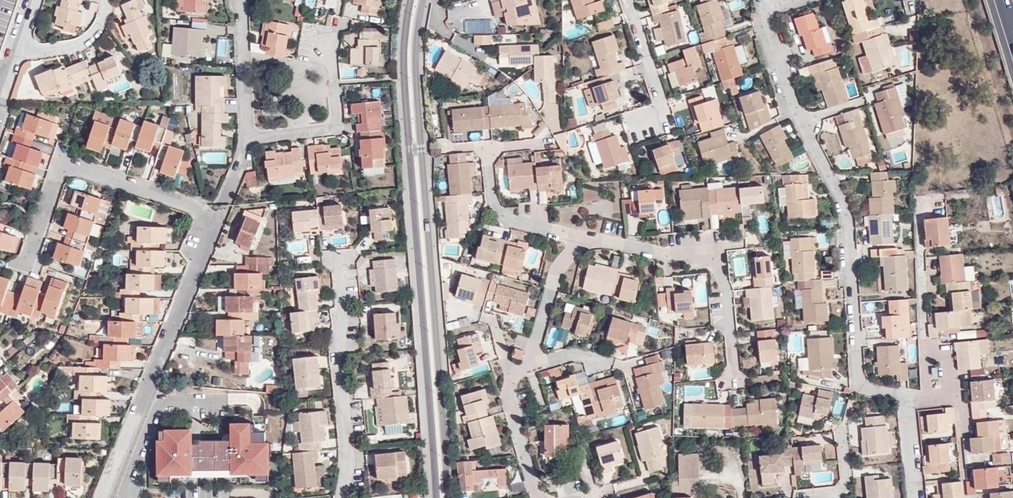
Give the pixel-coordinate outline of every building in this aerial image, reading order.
[(76,5),(77,0),(62,0),(61,6),(58,5),(55,15),(58,16),(56,23),(65,26),(66,22),(77,25),(80,11),(79,11),(74,10),(76,5)] [(140,9),(136,0),(132,0),(122,5),(128,18),(129,22),(126,24),(122,26),(127,38),(131,37),(135,44),(136,43),(139,51),(151,46),(146,35),(151,33),(148,26),(150,24),(146,15),(143,16),(141,12),(140,9)] [(143,0),(136,0),(140,9),(146,6),(143,0)] [(177,10),(185,11),(186,0),(177,0),(177,10)] [(185,11),(202,12),(203,3),(203,0),(186,0),(185,11)] [(354,3),(362,4),(361,12),(377,15),(380,0),(354,0),(354,3)] [(496,18),(505,15),(504,12),(508,12),(507,8),(503,9),(501,0),(499,0),(492,2),(496,18)] [(503,9),(507,8),(508,12),(504,12),(505,15),(507,23),(531,23),(529,17),(534,15),(530,2),(535,1),(534,0),(501,0),(503,9)] [(592,0),(571,0),(577,18),(605,9),(602,0),(593,3),(592,0)] [(669,10),(668,7),(666,2),(673,0),(653,0),(654,6),(650,7),(652,15),(662,12),(669,10)] [(724,19),(718,0),(713,0),(706,2),(697,5),(708,38),(709,42),(712,41),(723,37),(720,28),(724,27),(721,20),(724,19)] [(531,23),(540,23),(535,1),(530,2),(534,15),(529,17),(531,23)] [(662,29),(665,40),(666,46),(686,41),(679,10),(662,14),(662,12),(652,15),(654,23),(660,22),(662,29)] [(815,56),(833,50),(830,42),(827,43),(822,28),(819,29),(814,13),(794,19),(800,36),(803,35),(807,50),(812,49),(815,56)] [(611,18),(596,23),(599,31),(614,26),(611,18)] [(267,46),(266,54),(285,58),(291,25),(271,21),(269,36),(264,35),(262,45),(267,46)] [(64,30),(75,33),(77,25),(66,22),(65,26),(64,30)] [(830,42),(825,26),(822,28),(827,43),(830,42)] [(887,33),(882,34),(880,26),(853,35),(855,43),(862,41),(867,56),(872,71),(897,64),(894,56),(891,57),(888,47),(891,45),(887,33)] [(174,27),(172,54),(202,56),(203,43),(204,36),(206,37),(207,29),(174,27)] [(440,36),(439,35),(427,29),(426,42),(432,42),(433,40),(437,42),(440,36)] [(655,31),(658,42),(665,40),(662,29),(655,31)] [(364,39),(359,39),(359,48),(359,64),(378,64),(379,31),(364,31),(364,39)] [(748,33),(738,37),(741,43),(751,39),(748,33)] [(491,44),(491,34),(475,35),(475,44),(491,44)] [(592,41),(601,69),(603,76),(615,72),(626,69),(623,61),(617,63),(613,51),(619,49),(614,35),(592,41)] [(733,44),(731,45),(728,36),(726,36),(723,37),(712,41),(709,42),(701,44),(704,53),(712,50),(722,81),(727,79),(742,75),(739,64),(734,49),(733,44)] [(532,52),(539,52),(539,50),(539,44),(500,46),(500,57),(510,57),(510,64),(532,64),(532,52)] [(694,69),(701,66),(695,46),(684,50),(689,66),(685,67),(682,59),(667,63),(670,73),(676,71),(681,85),(697,80),(694,69)] [(746,62),(741,47),(734,49),(739,64),(746,62)] [(658,57),(664,55),(662,48),(656,50),(658,57)] [(435,69),(452,78),(465,85),(467,86),(470,81),(478,85),(485,73),(446,50),(435,69)] [(545,56),(545,50),(539,50),(539,52),(532,52),(532,64),(535,63),(535,56),(545,56)] [(89,67),(86,59),(78,63),(84,77),(85,81),(92,78),(98,92),(110,87),(107,80),(122,74),(114,55),(105,58),(106,60),(89,67)] [(556,102),(554,56),(545,56),(535,56),(535,63),(535,82),(544,82),(548,82),(549,88),(544,88),(545,102),(556,102)] [(864,74),(872,71),(867,56),(859,58),(864,74)] [(842,83),(837,67),(835,58),(809,66),(812,73),(818,71),(823,88),(829,107),(848,101),(842,83)] [(23,65),(9,100),(16,100),(22,80),(24,74),(30,66),(29,63),(27,63),(23,65)] [(72,81),(84,77),(78,63),(66,67),(67,68),(63,70),(62,67),(53,70),(53,68),(35,76),(43,93),(58,87),(59,90),(73,84),(72,81)] [(849,80),(844,64),(837,67),(842,83),(849,80)] [(595,71),(597,78),(603,76),(601,69),(595,71)] [(681,85),(676,71),(670,73),(667,74),(671,88),(681,85)] [(812,73),(817,90),(823,88),(818,71),(812,73)] [(615,80),(617,79),(615,72),(603,76),(597,78),(591,80),(593,87),(598,103),(599,104),(620,97),(617,88),(615,80)] [(227,76),(196,76),(196,105),(202,105),(225,106),(225,97),(221,97),(217,97),(217,86),(221,86),(227,86),(227,76)] [(460,90),(463,89),(465,85),(452,78),(450,82),(450,84),(460,90)] [(591,80),(585,82),(584,83),(586,89),(593,87),(591,80)] [(61,93),(74,88),(73,84),(59,90),(60,90),(61,93)] [(903,128),(905,127),(901,115),(906,113),(904,104),(901,95),(898,86),(894,87),(885,90),(888,99),(878,102),(875,103),(884,134),(886,133),(887,137),(904,132),(903,128)] [(45,97),(60,90),(59,90),(58,87),(43,93),(45,97)] [(589,106),(598,103),(593,87),(586,89),(584,90),(589,106)] [(888,99),(885,90),(883,90),(875,93),(878,102),(888,99)] [(740,97),(750,130),(772,119),(768,106),(764,107),(762,100),(759,91),(740,97)] [(496,92),(489,97),(489,106),(513,104),(513,100),(497,101),(496,92)] [(904,104),(910,102),(907,93),(901,95),(904,104)] [(688,100),(695,123),(700,122),(694,106),(704,103),(702,96),(688,100)] [(700,122),(703,132),(724,125),(716,99),(704,103),(694,106),(700,122)] [(357,132),(361,132),(383,130),(380,101),(351,104),(352,114),(358,113),(361,113),(362,123),(359,123),(356,123),(357,132)] [(521,103),(513,104),(489,106),(452,109),(454,131),(491,127),(522,124),(522,128),(533,128),(532,118),(526,107),(521,107),(521,103)] [(225,106),(202,105),(202,111),(202,146),(222,146),(222,136),(222,122),(228,122),(229,113),(225,113),(225,106)] [(835,116),(846,147),(849,146),(852,145),(856,158),(870,153),(862,125),(857,109),(835,116)] [(50,114),(38,110),(37,117),(48,121),(50,114)] [(95,110),(93,119),(96,120),(111,125),(114,116),(95,110)] [(27,114),(22,112),(17,127),(22,129),(27,114)] [(22,129),(17,127),(15,134),(29,138),(31,131),(35,133),(49,137),(53,122),(48,121),(37,117),(27,114),(22,129)] [(106,140),(113,143),(121,119),(114,116),(111,125),(96,120),(87,146),(95,149),(102,151),(103,147),(106,140)] [(170,120),(162,118),(160,125),(167,128),(170,120)] [(130,143),(131,139),(138,141),(143,126),(121,119),(113,143),(112,145),(120,147),(127,150),(130,143)] [(152,147),(155,140),(162,143),(167,128),(160,125),(145,120),(143,126),(138,141),(137,145),(136,147),(144,149),(151,152),(152,147)] [(54,139),(59,124),(53,122),(49,137),(54,139)] [(689,128),(691,133),(700,130),(698,125),(689,128)] [(787,138),(780,125),(760,135),(774,161),(776,159),(780,165),(794,158),(791,151),(788,153),(781,141),(784,139),(787,138)] [(162,168),(161,172),(167,174),(175,176),(176,174),(181,158),(184,150),(170,146),(175,131),(167,128),(162,143),(160,150),(154,165),(162,168)] [(723,128),(710,132),(712,138),(725,134),(723,128)] [(384,147),(386,147),(385,129),(383,130),(361,132),(361,139),(366,139),(366,148),(362,148),(359,148),(360,155),(363,155),(364,168),(384,166),(385,166),(384,147)] [(593,134),(605,168),(625,162),(620,148),(616,135),(612,136),(609,129),(593,134)] [(188,143),(194,141),(192,132),(186,134),(188,143)] [(26,147),(29,138),(15,134),(13,142),(17,143),(13,158),(22,161),(26,162),(39,166),(44,152),(31,148),(26,147)] [(735,141),(728,143),(725,134),(712,138),(698,142),(704,163),(713,160),(714,163),(731,158),(733,160),(740,157),(735,141)] [(669,142),(670,145),(661,148),(653,150),(659,168),(676,162),(673,156),(682,154),(677,139),(669,142)] [(791,151),(784,139),(781,141),(788,153),(791,151)] [(103,147),(110,150),(111,147),(112,145),(113,143),(106,140),(103,147)] [(162,143),(155,140),(152,147),(160,150),(162,143)] [(17,143),(13,142),(8,156),(13,158),(17,143)] [(325,149),(325,145),(308,146),(311,173),(329,171),(329,169),(343,167),(342,165),(341,156),(340,148),(331,149),(325,149)] [(629,160),(625,146),(620,148),(625,162),(629,160)] [(266,168),(268,167),(269,178),(279,176),(279,179),(296,178),(296,174),(303,173),(300,147),(292,148),(292,151),(283,152),(284,156),(277,157),(276,153),(276,150),(266,151),(267,160),(265,160),(266,168)] [(449,164),(451,195),(472,194),(470,163),(468,163),(467,153),(451,154),(452,164),(449,164)] [(872,160),(870,153),(856,158),(858,165),(872,160)] [(22,161),(13,158),(8,156),(6,164),(10,165),(7,175),(6,180),(31,189),(36,174),(24,170),(19,168),(22,161)] [(189,160),(181,158),(176,174),(183,177),(189,160)] [(530,187),(530,190),(538,189),(536,167),(536,162),(522,163),(508,165),(510,188),(523,187),(530,187)] [(678,168),(676,162),(659,168),(661,173),(678,168)] [(536,167),(538,189),(538,192),(551,190),(551,187),(563,186),(561,165),(536,167)] [(365,175),(385,173),(384,166),(364,168),(365,175)] [(873,197),(870,198),(871,215),(891,213),(893,213),(892,192),(891,180),(888,180),(887,171),(871,172),(872,181),(875,181),(876,197),(873,197)] [(808,182),(807,174),(791,175),(791,180),(791,184),(786,185),(789,217),(817,215),(816,198),(809,199),(806,199),(805,183),(808,182)] [(256,186),(255,179),(246,180),(247,187),(256,186)] [(739,188),(739,187),(708,190),(710,214),(718,213),(735,212),(742,211),(741,205),(739,188)] [(765,202),(763,187),(739,188),(741,205),(765,202)] [(638,190),(638,191),(632,191),(633,201),(634,214),(634,217),(641,217),(640,213),(648,212),(656,212),(655,202),(654,190),(654,188),(652,188),(642,189),(638,190)] [(710,214),(708,190),(708,188),(680,190),(682,211),(702,209),(703,218),(711,217),(710,214)] [(71,205),(76,207),(74,214),(94,221),(99,207),(102,199),(76,190),(71,205)] [(472,194),(451,195),(435,196),(435,202),(446,201),(449,239),(460,237),(460,233),(459,220),(469,219),(467,202),(473,201),(472,194)] [(344,227),(343,205),(318,207),(318,209),(320,229),(344,227)] [(108,210),(99,207),(94,221),(103,224),(108,210)] [(388,230),(393,230),(391,207),(370,209),(372,232),(376,232),(376,240),(389,239),(388,230)] [(311,234),(321,233),(320,229),(318,209),(293,211),(295,230),(311,229),(311,234)] [(703,218),(702,209),(682,211),(683,219),(703,218)] [(246,210),(244,215),(247,216),(261,222),(263,217),(246,210)] [(64,227),(69,229),(66,236),(87,243),(94,221),(74,214),(69,212),(64,227)] [(891,213),(871,215),(869,215),(871,244),(893,243),(892,230),(892,221),(891,213)] [(238,239),(236,242),(243,245),(251,248),(261,222),(247,216),(242,227),(237,225),(233,234),(235,234),(239,236),(238,239)] [(959,232),(949,233),(947,217),(925,219),(927,239),(925,240),(926,247),(960,243),(959,232)] [(466,227),(469,227),(469,219),(459,220),(460,233),(467,233),(466,227)] [(833,227),(833,219),(821,220),(821,228),(833,227)] [(137,242),(131,242),(131,249),(137,249),(146,249),(146,242),(151,242),(165,242),(165,226),(138,226),(137,242)] [(11,251),(15,236),(3,232),(0,231),(0,247),(11,251)] [(481,234),(476,256),(475,260),(503,266),(504,264),(504,263),(509,241),(501,239),(501,242),(489,240),(490,236),(481,234)] [(15,252),(20,237),(15,236),(11,251),(15,252)] [(79,266),(87,243),(66,236),(64,244),(58,242),(55,251),(53,257),(79,266)] [(807,237),(792,238),(792,250),(793,259),(794,281),(806,280),(814,279),(814,272),(816,272),(814,250),(811,250),(808,250),(807,237)] [(528,243),(519,240),(518,243),(517,246),(527,249),(528,243)] [(504,264),(503,266),(503,269),(521,273),(527,249),(517,246),(518,243),(509,241),(504,263),(504,264)] [(894,248),(870,249),(871,257),(882,256),(894,256),(894,248)] [(151,265),(165,266),(165,250),(151,249),(146,249),(137,249),(136,265),(131,265),(131,273),(147,273),(147,265),(151,265)] [(784,250),(785,260),(793,259),(792,250),(784,250)] [(940,275),(941,285),(947,284),(965,282),(962,254),(940,256),(942,275),(940,275)] [(882,265),(885,265),(886,279),(887,291),(907,290),(906,258),(906,255),(897,255),(894,256),(882,256),(882,265)] [(270,256),(250,256),(250,265),(269,265),(270,256)] [(770,256),(755,257),(756,264),(757,278),(753,278),(754,288),(766,287),(765,277),(772,277),(770,256)] [(374,260),(374,268),(371,268),(373,281),(374,292),(392,290),(390,266),(392,266),(391,259),(374,260)] [(613,292),(618,272),(619,268),(610,266),(610,269),(596,265),(590,264),(584,287),(612,295),(613,292)] [(246,272),(235,272),(235,287),(237,287),(245,287),(260,287),(263,287),(263,280),(263,272),(269,272),(269,265),(250,265),(250,272),(246,272)] [(135,289),(140,289),(154,290),(155,273),(150,273),(147,273),(131,273),(126,272),(126,289),(120,289),(120,296),(126,296),(135,296),(135,289)] [(625,277),(625,274),(618,272),(613,292),(620,294),(619,298),(634,302),(639,280),(631,278),(625,277)] [(314,273),(295,275),(298,310),(314,308),(313,299),(312,285),(316,285),(314,273)] [(94,275),(89,274),(87,279),(83,289),(89,289),(94,275)] [(475,300),(474,303),(481,305),(488,282),(462,275),(457,294),(466,297),(475,300)] [(7,314),(14,292),(7,290),(10,279),(0,276),(0,312),(7,314)] [(44,300),(37,298),(32,315),(39,317),(41,311),(47,313),(55,316),(67,282),(52,277),(46,296),(44,300)] [(772,287),(773,286),(772,277),(765,277),(766,287),(772,287)] [(42,283),(27,278),(25,284),(40,289),(42,283)] [(697,305),(710,304),(708,279),(695,279),(697,305)] [(804,310),(805,322),(829,320),(828,302),(824,302),(820,303),(819,288),(823,288),(822,279),(814,279),(806,280),(806,289),(802,289),(804,310)] [(794,290),(795,310),(804,310),(802,289),(806,289),(806,280),(794,281),(788,281),(789,290),(794,290)] [(947,292),(950,292),(952,311),(958,310),(970,309),(981,308),(980,291),(971,292),(970,281),(965,282),(947,284),(947,292)] [(486,297),(491,283),(488,282),(481,305),(484,306),(486,297)] [(529,293),(498,284),(491,282),(491,283),(486,297),(493,299),(493,301),(501,303),(510,306),(509,311),(523,315),(529,293)] [(14,317),(17,310),(23,313),(32,316),(32,315),(37,298),(39,293),(40,289),(25,284),(22,295),(14,292),(7,314),(14,317)] [(237,296),(226,296),(226,311),(240,311),(244,311),(253,311),(253,296),(260,296),(260,287),(245,287),(245,296),(237,296)] [(667,288),(667,294),(656,295),(657,308),(668,307),(669,310),(676,309),(676,313),(684,312),(694,311),(692,289),(675,291),(675,287),(667,288)] [(753,321),(775,319),(772,287),(766,287),(754,288),(746,289),(747,297),(750,297),(751,307),(753,321)] [(136,313),(143,313),(154,314),(154,297),(140,296),(135,296),(126,296),(126,313),(119,313),(119,320),(135,320),(136,313)] [(886,324),(886,328),(886,338),(903,337),(903,329),(909,329),(908,299),(889,300),(889,316),(882,316),(882,324),(886,324)] [(592,314),(582,312),(582,308),(575,306),(573,313),(567,311),(562,327),(569,329),(569,326),(577,328),(576,331),(575,332),(586,335),(587,332),(590,322),(592,314)] [(315,317),(314,308),(298,310),(290,310),(292,330),(312,327),(312,322),(311,317),(315,317)] [(938,323),(932,324),(929,324),(930,338),(939,337),(939,332),(960,330),(959,327),(971,326),(970,309),(958,310),(952,311),(936,312),(938,323)] [(394,322),(393,310),(373,312),(375,329),(375,338),(399,336),(398,322),(394,322)] [(245,319),(259,319),(259,311),(253,311),(244,311),(244,319),(245,319)] [(646,327),(614,316),(608,335),(627,341),(628,339),(635,341),(639,330),(645,332),(646,327)] [(239,319),(217,319),(217,334),(224,334),(244,335),(245,319),(244,319),(239,319)] [(95,343),(100,343),(104,343),(112,343),(112,336),(129,337),(136,337),(136,320),(135,320),(119,320),(108,320),(108,336),(95,336),(95,342),(95,343)] [(757,331),(758,341),(760,360),(778,358),(776,339),(773,339),(772,329),(757,331)] [(806,349),(805,332),(791,332),(792,349),(806,349)] [(475,352),(474,345),(482,343),(479,333),(459,339),(461,348),(458,349),(461,361),(453,364),(455,372),(461,370),(479,365),(475,352)] [(252,343),(251,335),(244,335),(224,334),(224,349),(225,350),(226,358),(234,358),(234,373),(248,373),(248,362),(252,362),(252,343)] [(626,344),(627,341),(608,335),(606,341),(618,345),(619,342),(626,344)] [(835,358),(833,337),(830,338),(832,368),(839,368),(838,358),(835,358)] [(812,374),(833,379),(832,368),(830,338),(808,339),(810,370),(802,370),(803,375),(812,374)] [(960,371),(971,370),(981,369),(979,356),(989,355),(988,341),(955,342),(955,352),(958,352),(960,371)] [(715,362),(713,342),(697,344),(686,345),(688,365),(715,362)] [(120,360),(132,360),(132,344),(129,344),(112,343),(104,343),(103,359),(97,359),(97,366),(99,367),(114,367),(114,360),(120,360)] [(475,352),(484,350),(482,343),(474,345),(475,352)] [(879,347),(879,362),(879,367),(880,375),(900,374),(900,380),(908,380),(907,362),(900,362),(899,346),(879,347)] [(513,357),(521,360),(525,350),(516,347),(513,357)] [(293,358),(297,388),(316,386),(314,372),(320,371),(318,356),(293,358)] [(372,398),(374,397),(392,396),(392,388),(395,388),(394,378),(397,377),(396,368),(391,369),(390,361),(373,363),(375,379),(376,390),(371,390),(372,398)] [(665,383),(661,370),(659,362),(641,367),(644,375),(637,377),(640,387),(641,392),(646,408),(665,403),(660,384),(665,383)] [(92,391),(101,391),(108,391),(108,375),(99,375),(90,375),(90,366),(65,365),(64,371),(73,371),(73,374),(80,374),(80,390),(92,391)] [(99,367),(97,366),(90,366),(90,375),(99,375),(99,367)] [(559,399),(580,393),(587,417),(590,416),(597,414),(598,414),(591,388),(590,383),(579,387),(575,373),(569,375),(570,377),(563,379),(557,381),(560,390),(557,391),(559,399)] [(7,375),(1,380),(12,392),(14,390),(17,387),(7,375)] [(9,394),(12,392),(1,380),(0,378),(0,402),(9,394)] [(971,410),(973,410),(996,407),(993,380),(972,382),(973,402),(971,402),(971,406),(971,410)] [(598,390),(597,386),(591,388),(598,414),(597,414),(598,418),(609,415),(608,411),(616,409),(615,404),(623,402),(618,384),(598,390)] [(490,402),(486,389),(481,390),(485,404),(490,402)] [(15,402),(20,397),(14,390),(12,392),(9,394),(15,402)] [(82,414),(88,414),(111,415),(111,399),(101,399),(92,399),(92,391),(80,390),(77,390),(76,398),(82,398),(82,414)] [(467,415),(463,417),(465,423),(468,422),(489,416),(485,404),(481,390),(462,395),(467,415)] [(92,391),(92,399),(101,399),(101,391),(92,391)] [(814,416),(815,411),(829,413),(832,399),(818,396),(802,393),(798,413),(814,416)] [(24,412),(15,402),(9,394),(0,402),(0,406),(3,410),(0,412),(0,425),(4,430),(24,412)] [(381,424),(408,422),(406,394),(392,396),(374,397),(375,404),(380,404),(381,424)] [(760,402),(747,404),(747,408),(749,425),(762,424),(762,422),(777,421),(775,398),(760,399),(760,402)] [(731,405),(692,405),(692,407),(692,426),(723,427),(733,427),(732,409),(731,405)] [(684,406),(684,426),(692,426),(692,407),(684,406)] [(955,423),(954,407),(946,408),(947,413),(927,415),(930,433),(949,431),(948,424),(955,423)] [(744,426),(742,409),(732,409),(733,427),(744,426)] [(318,411),(300,412),(303,451),(318,449),(320,449),(319,440),(325,439),(324,425),(319,425),(318,411)] [(82,422),(82,414),(67,414),(67,422),(73,422),(73,437),(101,438),(101,423),(87,422),(82,422)] [(495,423),(493,415),(489,416),(468,422),(472,438),(468,439),(471,449),(485,445),(486,449),(501,445),(498,432),(494,433),(492,424),(495,423)] [(868,426),(864,427),(866,440),(869,440),(870,454),(889,452),(888,446),(887,433),(886,425),(883,425),(882,415),(867,417),(868,426)] [(921,416),(923,434),(930,433),(927,415),(921,416)] [(994,436),(999,436),(997,420),(977,422),(974,423),(976,438),(978,438),(994,436)] [(1007,435),(1005,420),(997,420),(999,436),(1007,435)] [(160,439),(158,439),(158,472),(170,472),(191,472),(191,469),(241,469),(240,472),(257,472),(269,472),(269,454),(266,454),(266,442),(266,431),(254,431),(254,423),(232,423),(232,432),(232,439),(223,439),(200,439),(200,445),(195,445),(195,442),(192,442),(192,439),(192,428),(166,428),(166,439),(160,439)] [(545,456),(568,456),(569,425),(546,425),(545,456)] [(659,426),(645,430),(639,432),(637,433),(645,461),(648,460),(650,467),(663,463),(661,456),(663,455),(660,444),(663,442),(659,426)] [(972,454),(995,452),(994,436),(978,438),(976,438),(970,438),(972,454)] [(605,473),(613,470),(611,465),(611,462),(623,458),(618,441),(597,447),(605,473)] [(931,465),(927,466),(924,466),(925,474),(939,473),(938,463),(949,462),(947,443),(929,446),(931,465)] [(821,461),(819,444),(792,447),(794,468),(795,473),(804,473),(803,462),(821,461)] [(786,468),(794,468),(792,447),(783,447),(784,455),(761,457),(764,482),(775,481),(774,473),(786,472),(786,468)] [(314,458),(319,457),(318,449),(303,451),(294,452),(297,487),(317,485),(315,465),(314,458)] [(376,455),(378,481),(387,480),(396,479),(395,470),(405,469),(404,452),(376,455)] [(679,478),(672,478),(673,485),(690,485),(699,485),(698,454),(679,454),(679,478)] [(10,462),(11,455),(5,455),(5,462),(0,462),(0,489),(2,489),(2,486),(2,477),(10,477),(10,462)] [(1009,455),(993,457),(994,465),(1010,463),(1009,455)] [(82,458),(59,458),(58,463),(58,478),(58,480),(65,480),(65,485),(81,485),(82,458)] [(473,470),(472,460),(458,461),(461,490),(474,489),(474,483),(482,483),(482,478),(488,478),(487,470),(476,470),(473,470)] [(10,486),(10,489),(19,489),(25,489),(25,482),(25,477),(34,477),(34,463),(10,462),(10,477),(10,486)] [(939,473),(950,472),(949,462),(938,463),(939,473)] [(42,490),(49,490),(49,482),(50,478),(58,478),(58,463),(34,463),(34,477),(34,482),(33,490),(42,490)] [(977,489),(999,487),(997,467),(974,470),(975,481),(967,481),(969,495),(977,494),(977,489)] [(508,486),(507,468),(497,469),(498,478),(499,487),(508,486)] [(170,475),(257,475),(257,480),(269,480),(269,472),(257,472),(240,472),(241,469),(191,469),(191,472),(170,472),(158,472),(158,480),(170,480),(170,475)] [(387,485),(407,483),(405,469),(395,470),(396,479),(387,480),(387,485)] [(498,478),(497,469),(487,470),(488,478),(498,478)] [(890,478),(877,479),(873,480),(872,475),(865,476),(868,497),(889,497),(888,486),(891,486),(890,478)] [(2,486),(10,486),(10,477),(2,477),(2,486)] [(961,481),(937,484),(937,488),(937,494),(933,495),(933,497),(963,497),(961,481)]
